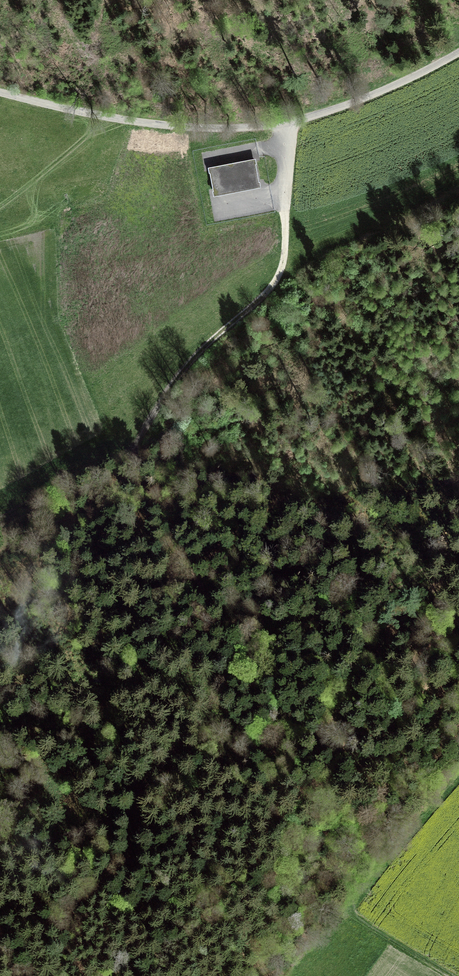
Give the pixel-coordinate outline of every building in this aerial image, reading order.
[(253,159),(208,168),(213,195),(259,186),(253,159)]
